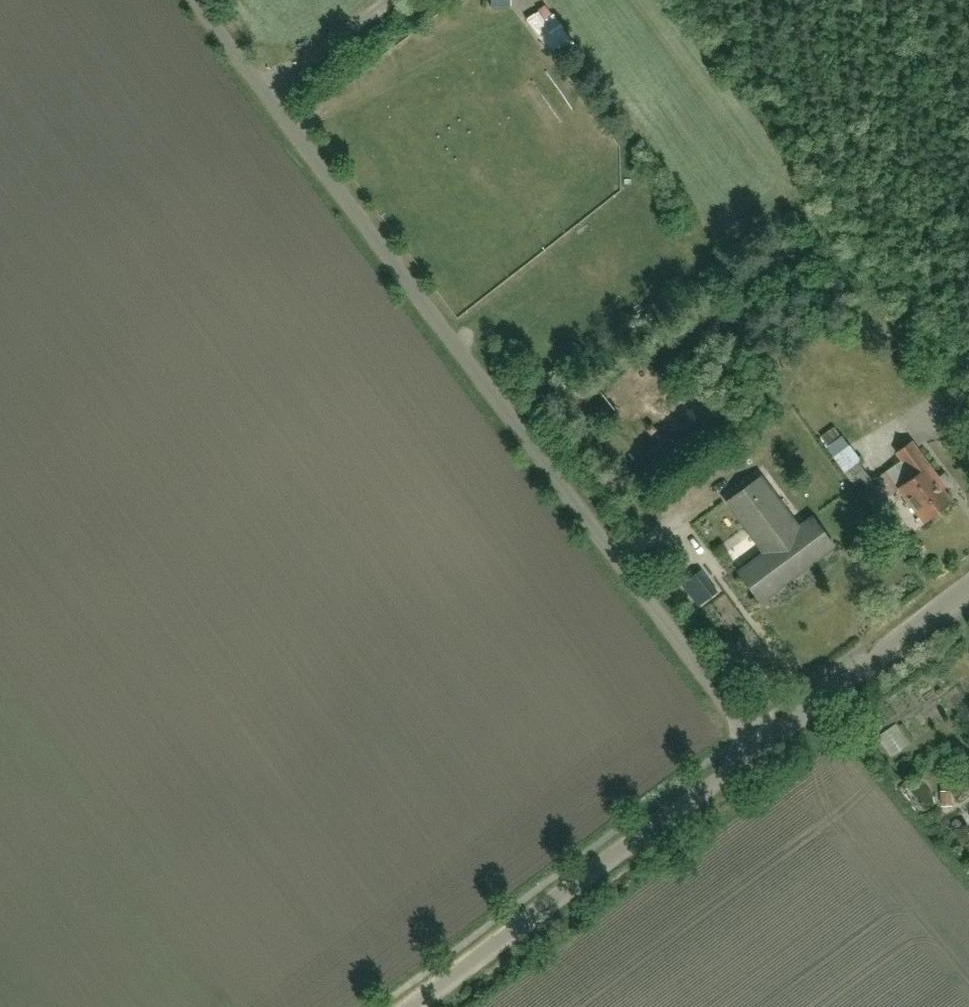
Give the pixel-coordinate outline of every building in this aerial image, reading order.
[(859,461),(843,439),(830,449),(846,471),(859,461)] [(917,442),(897,458),(914,478),(933,463),(917,442)] [(932,467),(899,497),(927,528),(960,499),(932,467)] [(816,515),(804,524),(767,478),(731,506),(767,552),(745,569),(769,600),(839,544),(816,515)] [(700,572),(684,583),(700,605),(716,594),(700,572)] [(895,726),(879,736),(891,754),(907,743),(895,726)]
